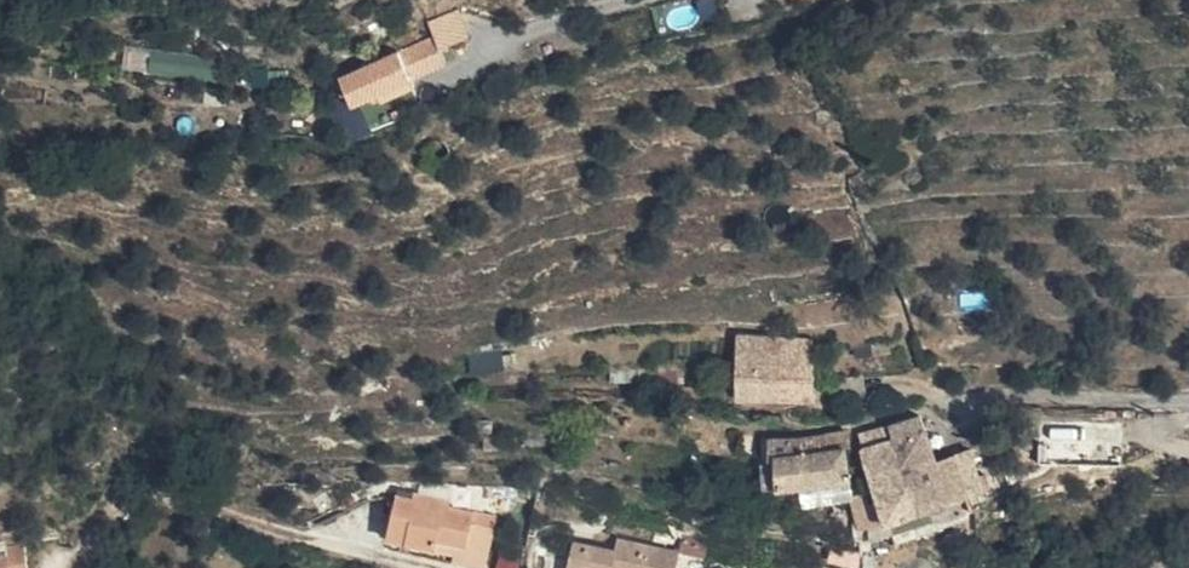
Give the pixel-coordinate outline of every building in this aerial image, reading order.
[(437,51),(469,39),(458,9),(426,21),(437,51)] [(146,75),(208,79),(210,56),(148,51),(146,75)] [(326,84),(333,99),(339,114),(367,103),(371,109),(407,94),(396,71),(401,68),(396,56),(364,69),(360,61),(346,66),(348,75),(326,84)] [(319,105),(333,99),(326,84),(312,88),(319,105)] [(732,404),(806,409),(807,365),(780,366),(779,347),(735,346),(732,404)] [(806,347),(779,347),(780,366),(807,365),(806,347)] [(911,423),(900,426),(904,439),(916,436),(911,423)] [(900,426),(889,430),(893,442),(886,444),(898,482),(869,493),(881,526),(940,507),(926,467),(916,436),(904,439),(900,426)] [(889,430),(880,433),(883,445),(886,444),(893,442),(889,430)] [(843,435),(813,439),(815,454),(839,451),(846,449),(843,435)] [(758,441),(752,437),(752,454),(762,455),(763,465),(772,465),(775,490),(803,486),(798,456),(797,441),(758,441)] [(813,439),(797,441),(798,456),(815,454),(813,439)] [(883,445),(857,454),(869,493),(898,482),(886,444),(883,445)] [(815,454),(798,456),(803,486),(775,490),(776,510),(844,503),(839,451),(815,454)] [(960,455),(926,467),(940,507),(973,496),(960,455)] [(1059,459),(1038,458),(1038,470),(1059,470),(1059,459)] [(869,493),(844,503),(851,533),(881,526),(869,493)] [(406,549),(455,562),(457,551),(468,553),(474,520),(443,512),(441,519),(416,514),(417,507),(396,502),(389,529),(409,534),(406,549)] [(455,562),(454,566),(461,567),(481,567),(491,523),(474,520),(468,553),(457,551),(455,562)] [(574,547),(569,567),(678,567),(680,558),(618,545),(615,556),(574,547)] [(22,554),(3,555),(4,566),(0,567),(24,567),(22,554)]
